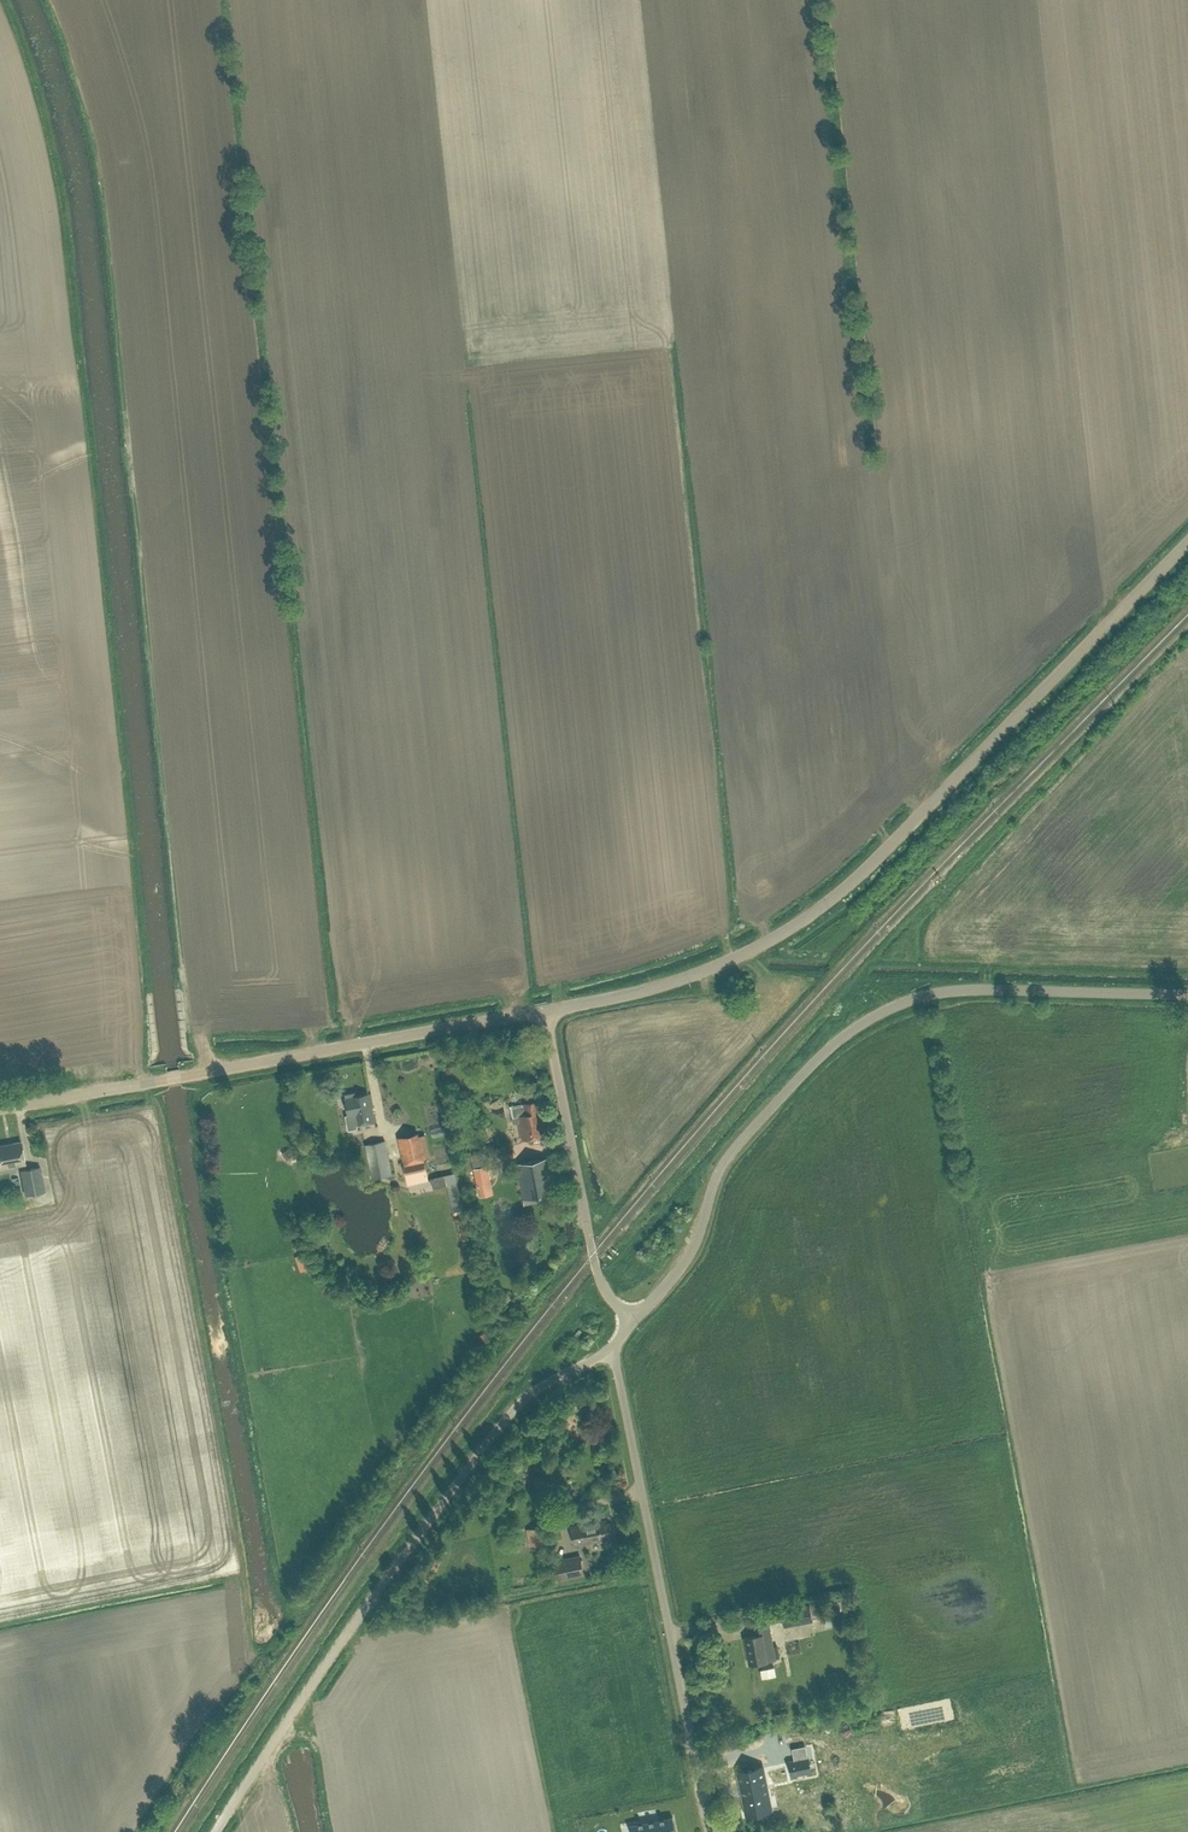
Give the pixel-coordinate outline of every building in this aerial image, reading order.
[(356,1095),(355,1092),(345,1094),(346,1097),(345,1097),(348,1115),(346,1115),(349,1129),(357,1127),(356,1124),(376,1120),(371,1095),(367,1096),(366,1093),(356,1095)] [(540,1114),(537,1101),(510,1106),(514,1123),(519,1122),(523,1140),(548,1135),(543,1114),(540,1114)] [(480,1141),(491,1139),(489,1127),(478,1129),(480,1141)] [(404,1166),(405,1172),(426,1167),(425,1161),(424,1158),(419,1132),(397,1137),(404,1166)] [(372,1178),(392,1174),(385,1139),(365,1144),(372,1178)] [(26,1163),(22,1141),(0,1145),(0,1168),(26,1163)] [(479,1188),(491,1186),(484,1151),(472,1154),(479,1188)] [(556,1195),(555,1192),(558,1192),(551,1156),(516,1163),(522,1199),(547,1194),(547,1196),(556,1195)] [(26,1195),(46,1191),(42,1166),(22,1170),(26,1195)] [(447,1185),(445,1174),(431,1178),(434,1188),(447,1185)] [(299,1255),(304,1270),(315,1266),(310,1251),(299,1255)] [(467,1262),(464,1269),(470,1271),(473,1265),(467,1262)] [(606,1522),(606,1519),(571,1526),(574,1545),(613,1537),(610,1522),(606,1522)] [(549,1543),(545,1525),(527,1528),(530,1546),(549,1543)] [(564,1558),(568,1578),(586,1575),(582,1554),(564,1558)] [(784,1625),(813,1620),(810,1604),(781,1609),(784,1625)] [(843,1615),(825,1618),(826,1626),(844,1623),(843,1615)] [(749,1663),(776,1658),(769,1624),(754,1627),(756,1634),(744,1636),(749,1663)] [(782,1636),(782,1644),(791,1643),(790,1635),(782,1636)] [(808,1756),(789,1760),(792,1775),(811,1771),(808,1756)] [(763,1766),(739,1771),(746,1807),(766,1803),(761,1779),(765,1778),(763,1766)] [(768,1794),(781,1794),(780,1784),(767,1784),(768,1794)] [(631,1824),(633,1831),(676,1831),(673,1816),(631,1824)] [(769,1831),(779,1831),(785,1830),(781,1817),(766,1822),(769,1831)]
